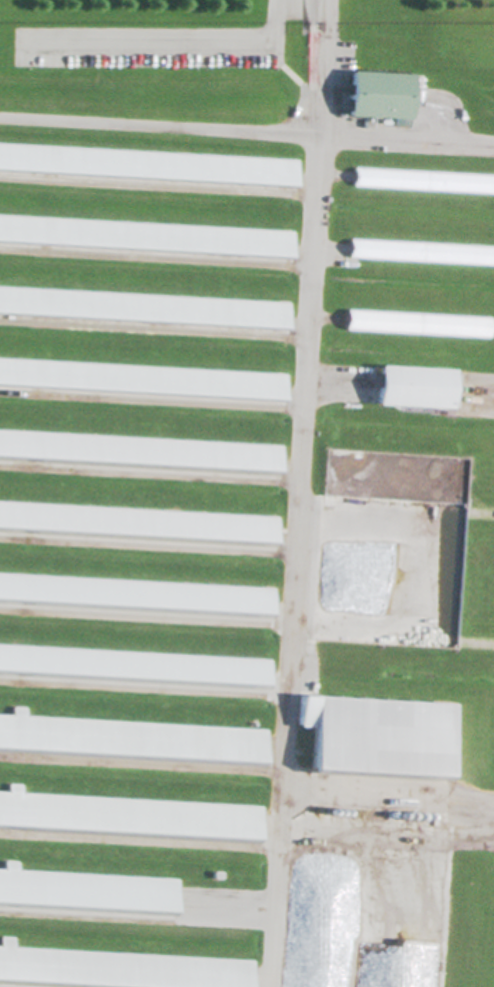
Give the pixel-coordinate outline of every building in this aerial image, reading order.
[(350,119),(351,74),(417,74),(416,120),(350,119)] [(351,170),(493,176),(493,195),(351,189),(351,170)] [(348,241),(493,247),(493,266),(348,260),(348,241)] [(425,336),(425,317),(473,318),(473,337),(425,336)] [(381,409),(382,369),(457,371),(456,411),(381,409)] [(455,778),(308,773),(309,729),(293,729),(294,699),(457,704),(455,778)] [(265,761),(0,750),(0,715),(9,715),(9,709),(24,710),(24,720),(266,730),(265,761)] [(261,839),(0,828),(0,792),(6,792),(6,786),(20,787),(20,797),(262,807),(261,839)] [(174,910),(175,878),(15,871),(16,861),(3,860),(2,868),(0,868),(0,902),(174,910)] [(255,962),(253,986),(96,986),(0,983),(0,939),(12,940),(12,951),(255,962)]
